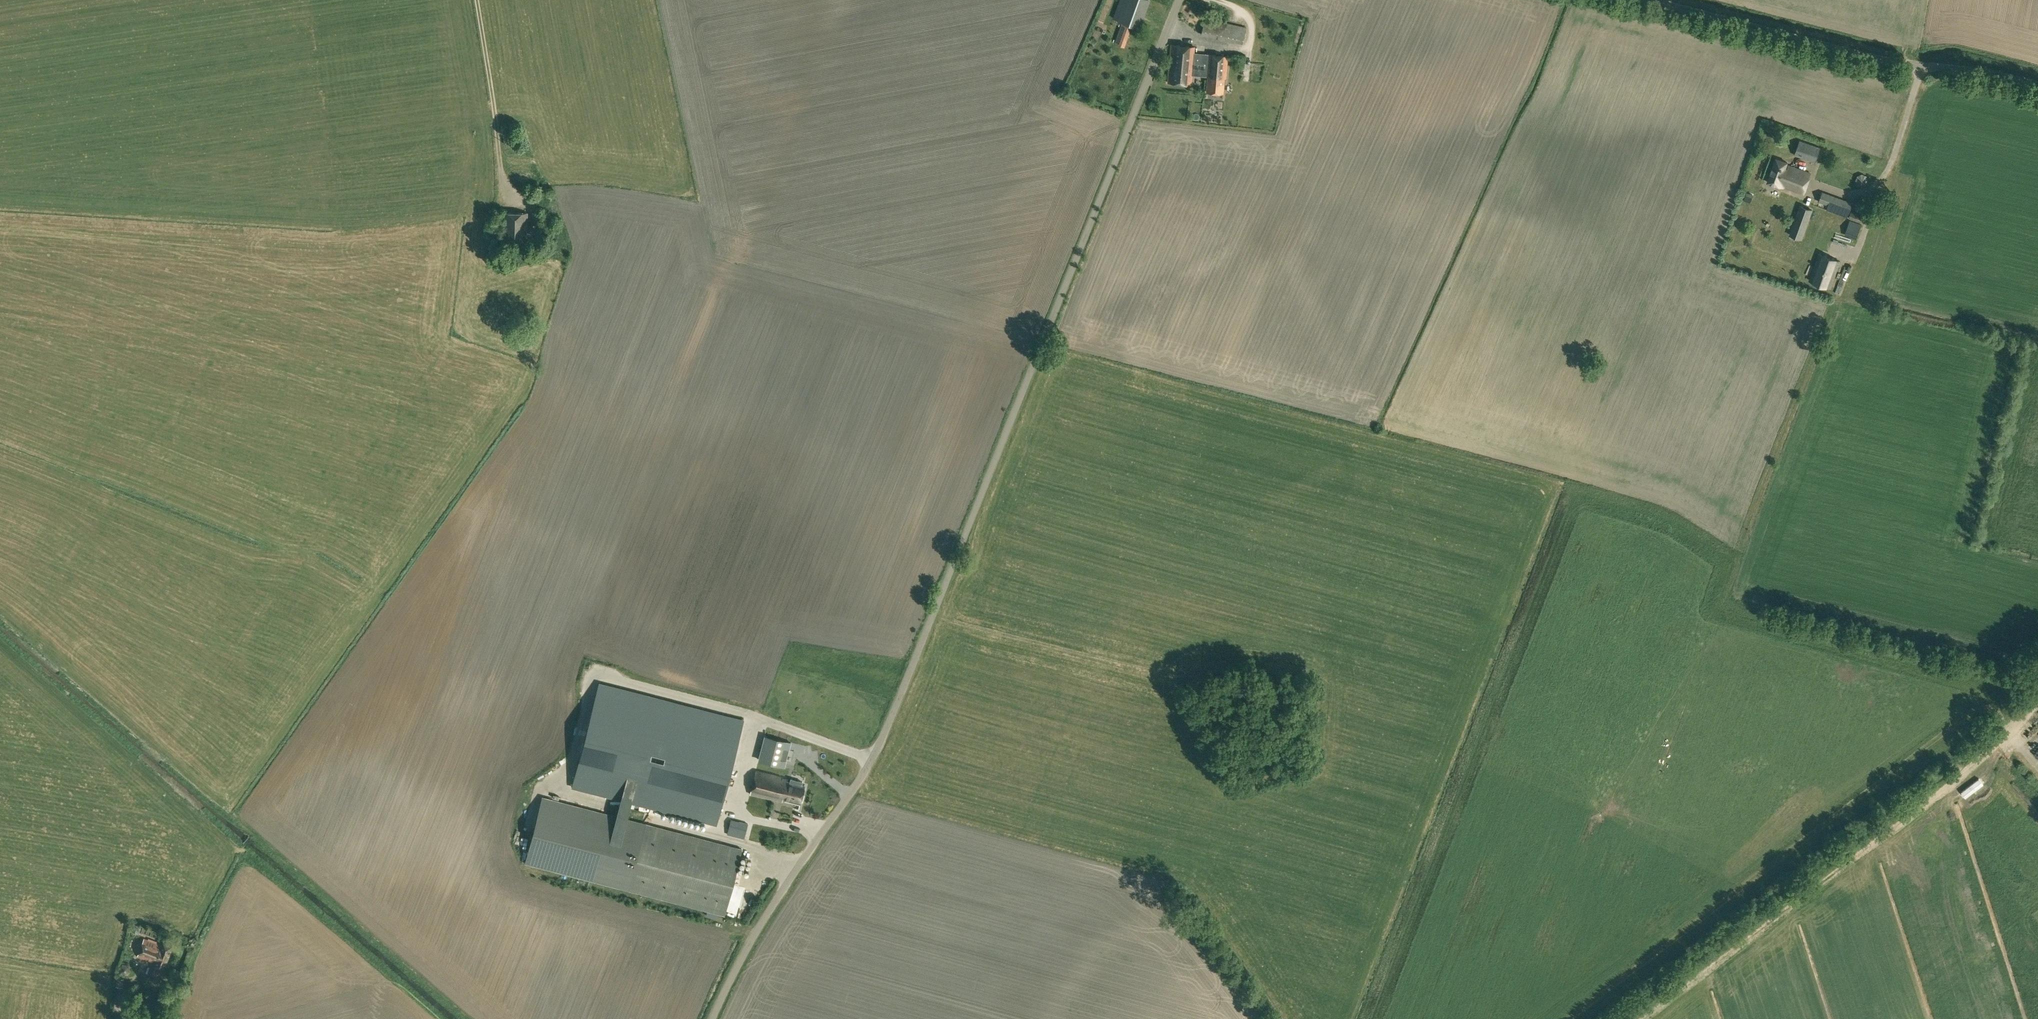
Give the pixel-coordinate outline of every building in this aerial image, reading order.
[(1144,0),(1122,0),(1117,19),(1129,22),(1135,2),(1143,4),(1144,0)] [(1201,34),(1243,44),(1246,27),(1205,17),(1201,34)] [(1114,43),(1125,46),(1132,27),(1121,23),(1114,43)] [(1206,92),(1223,93),(1224,78),(1226,78),(1227,56),(1210,54),(1194,52),(1194,46),(1171,44),(1168,82),(1191,84),(1192,75),(1208,76),(1206,92)] [(502,131),(504,144),(517,142),(516,129),(502,131)] [(1794,155),(1815,162),(1820,147),(1800,140),(1794,155)] [(1780,185),(1803,193),(1810,173),(1786,164),(1787,162),(1776,158),(1767,182),(1779,186),(1780,185)] [(1826,210),(1847,218),(1849,212),(1853,202),(1822,191),(1818,201),(1828,205),(1826,210)] [(1863,209),(1864,206),(1863,203),(1860,202),(1857,203),(1856,206),(1857,209),(1860,210),(1863,209)] [(1789,235),(1802,239),(1813,209),(1800,205),(1789,235)] [(1849,218),(1860,222),(1863,215),(1851,211),(1849,218)] [(502,247),(526,248),(527,212),(504,212),(502,247)] [(1844,235),(1856,239),(1861,224),(1850,220),(1844,235)] [(1809,281),(1831,288),(1840,261),(1818,253),(1809,281)] [(600,683),(573,787),(718,825),(745,720),(600,683)] [(1997,743),(2012,760),(2026,748),(2037,761),(2037,753),(2032,747),(2037,743),(2037,744),(2037,731),(2026,718),(1997,743)] [(755,741),(753,758),(792,763),(795,746),(755,741)] [(782,799),(800,803),(804,785),(784,781),(785,777),(755,771),(750,794),(782,801),(782,799)] [(542,797),(525,863),(725,914),(742,849),(542,797)] [(648,814),(647,820),(657,822),(658,816),(648,814)] [(724,833),(744,839),(748,823),(728,818),(724,833)] [(152,973),(161,976),(172,944),(164,941),(162,945),(144,939),(137,956),(156,963),(152,973)]
